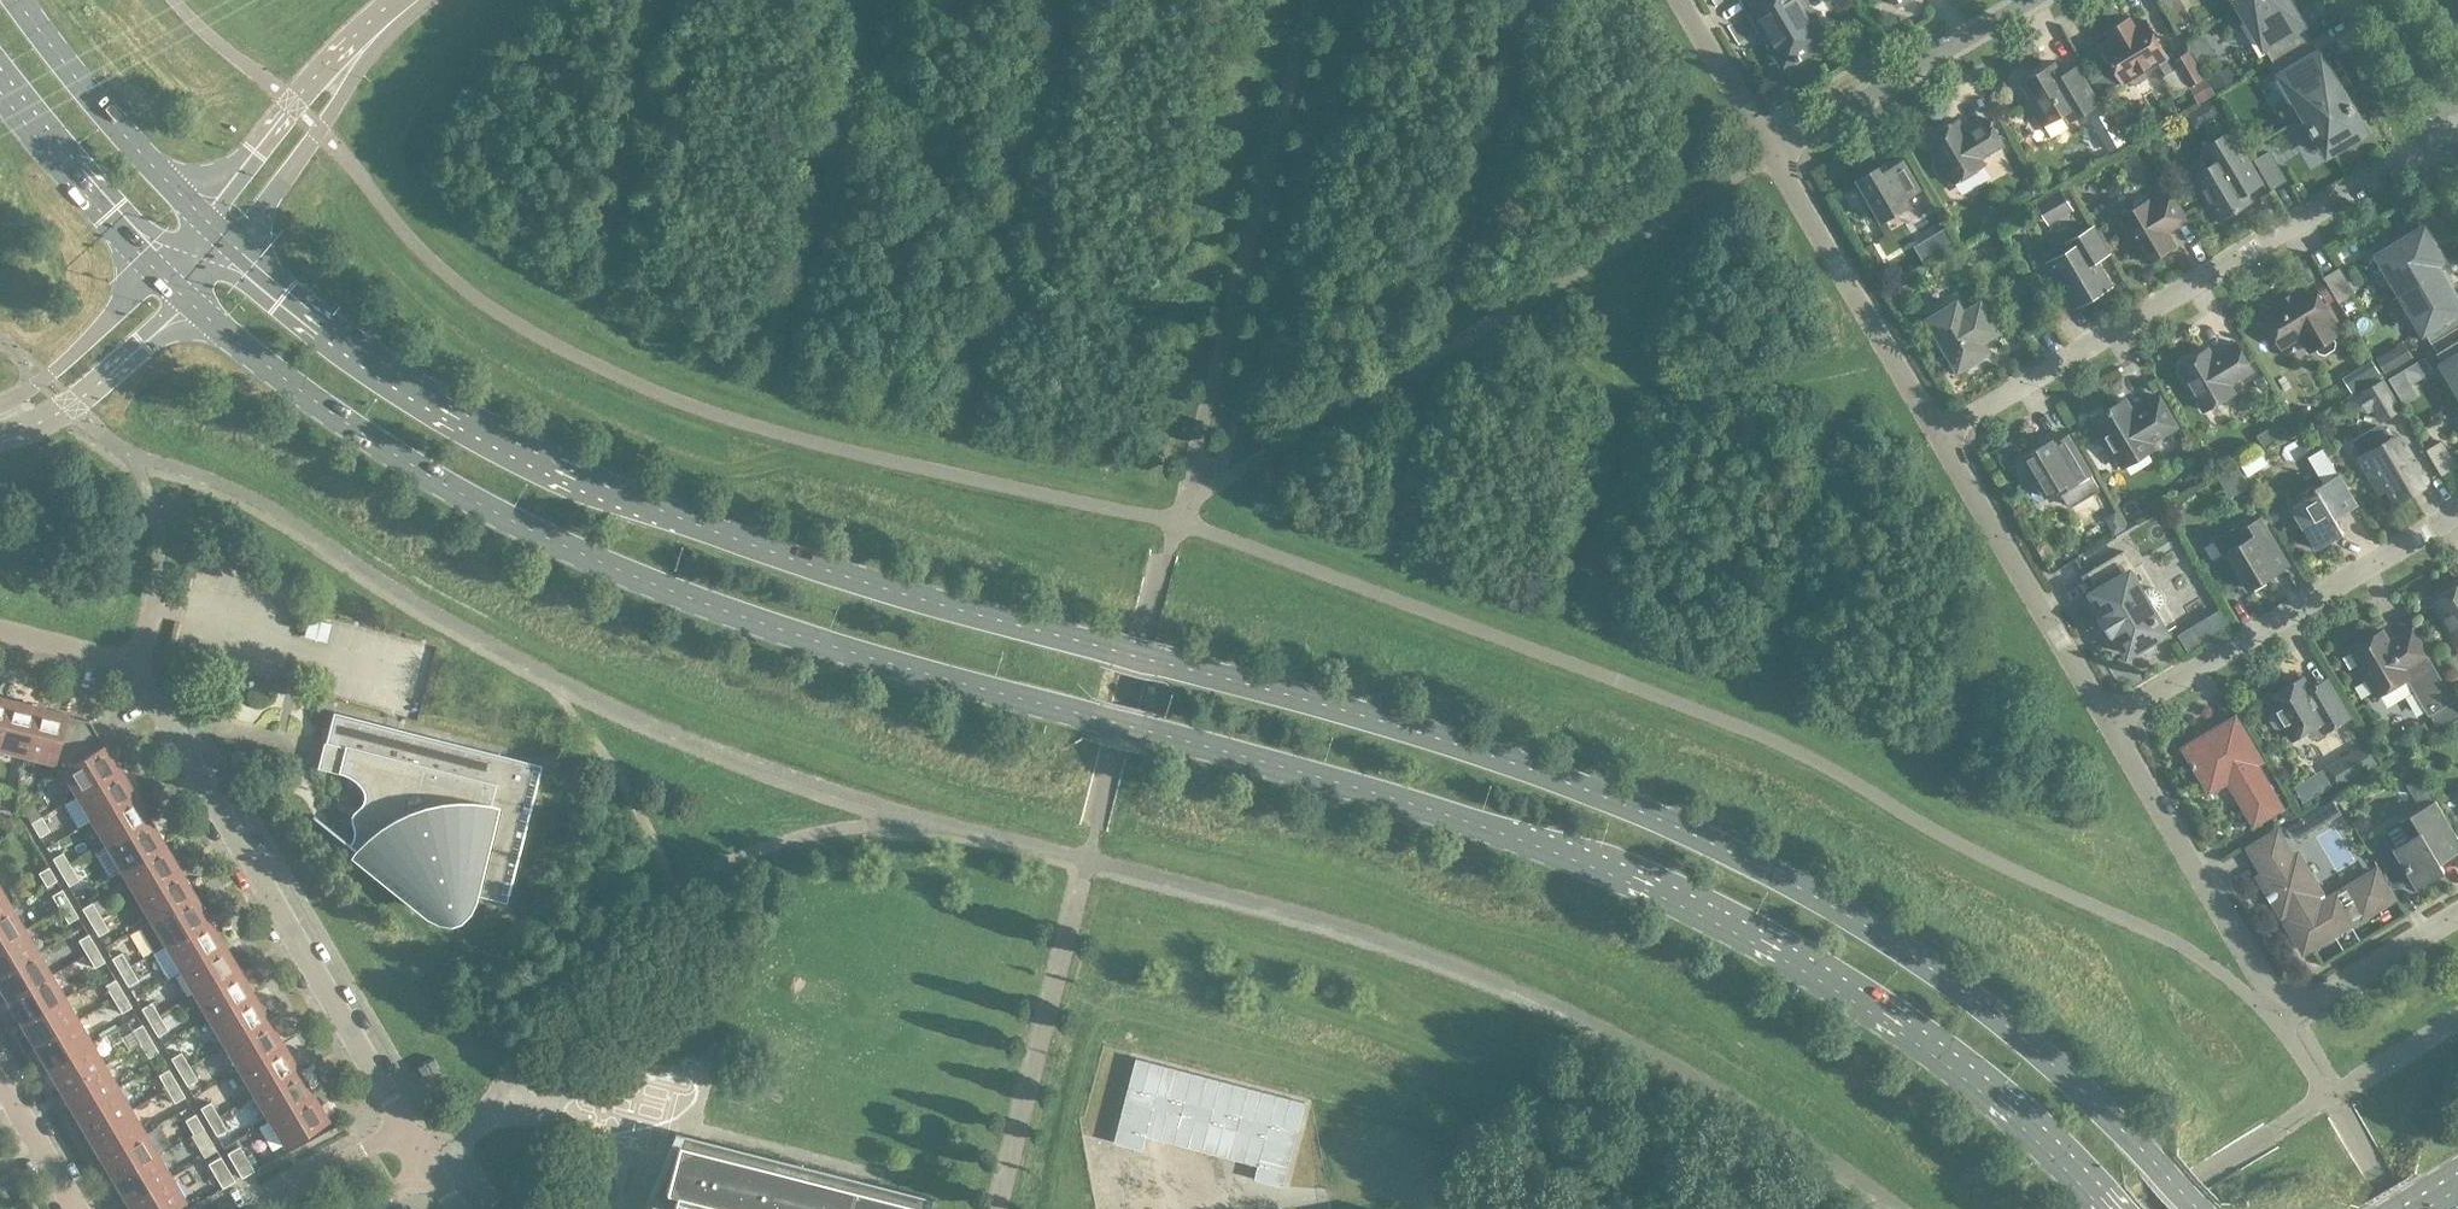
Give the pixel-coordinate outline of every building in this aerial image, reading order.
[(1805,0),(1744,0),(1784,67),(1797,59),(1797,61),(1802,58),(1801,57),(1829,41),(1805,0)] [(2177,27),(2191,19),(2180,0),(2161,0),(2177,27)] [(2241,6),(2273,60),(2305,41),(2290,14),(2295,11),(2288,0),(2252,0),(2241,6)] [(2101,45),(2115,68),(2096,79),(2105,93),(2129,79),(2132,82),(2137,84),(2146,78),(2147,74),(2146,69),(2158,62),(2166,74),(2178,67),(2189,85),(2204,76),(2189,51),(2175,59),(2171,52),(2167,55),(2145,19),(2134,25),(2129,17),(2107,30),(2112,39),(2101,45)] [(2321,67),(2305,41),(2273,60),(2304,113),(2337,94),(2338,95),(2343,92),(2326,64),(2321,67)] [(2043,125),(2062,113),(2068,114),(2071,119),(2098,103),(2079,71),(2064,80),(2054,62),(2022,81),(2032,99),(2029,101),(2043,125)] [(2215,91),(2238,78),(2230,63),(2207,77),(2215,91)] [(2337,94),(2304,113),(2311,125),(2310,125),(2314,133),(2315,132),(2328,153),(2365,131),(2353,110),(2354,109),(2350,102),(2344,105),(2338,95),(2337,94)] [(2220,105),(2210,110),(2217,122),(2226,116),(2220,105)] [(2106,108),(2092,117),(2101,132),(2115,123),(2106,108)] [(1954,183),(1980,167),(1985,164),(1981,157),(2004,144),(1988,118),(1966,131),(1958,118),(1927,137),(1954,183)] [(2122,127),(2129,139),(2144,130),(2137,118),(2122,127)] [(2219,219),(2252,199),(2233,168),(2248,159),(2231,130),(2216,139),(2226,156),(2193,175),(2219,219)] [(2270,151),(2256,159),(2273,187),(2286,179),(2270,151)] [(1880,215),(1882,220),(1910,203),(1906,197),(1920,189),(1903,160),(1882,172),(1878,166),(1858,178),(1870,198),(1864,202),(1874,219),(1880,215)] [(2043,193),(2037,183),(2030,187),(2029,193),(2032,199),(2043,193)] [(2061,191),(2039,204),(2049,220),(2070,208),(2061,191)] [(2147,262),(2176,245),(2168,231),(2189,219),(2172,191),(2151,203),(2149,199),(2120,216),(2147,262)] [(2379,254),(2402,292),(2439,270),(2435,263),(2443,259),(2421,223),(2396,237),(2399,242),(2379,254)] [(1914,245),(1923,260),(1953,242),(1944,227),(1914,245)] [(2076,304),(2109,284),(2094,259),(2102,254),(2103,255),(2108,252),(2093,227),(2067,242),(2071,250),(2051,262),(2076,304)] [(1906,254),(1894,262),(1901,274),(1914,267),(1906,254)] [(2439,270),(2402,292),(2431,342),(2457,326),(2457,302),(2439,270)] [(2343,273),(2328,282),(2343,306),(2357,298),(2343,273)] [(2315,346),(2317,350),(2324,353),(2333,347),(2334,342),(2332,337),(2337,334),(2328,318),(2331,316),(2313,284),(2261,313),(2279,345),(2300,333),(2310,350),(2315,346)] [(1997,330),(1980,303),(1963,313),(1957,302),(1952,305),(1950,301),(1932,311),(1934,316),(1929,318),(1939,334),(1935,337),(1945,354),(1949,352),(1959,368),(1964,365),(1966,369),(1984,358),(1981,354),(1987,351),(1980,340),(1997,330)] [(2457,387),(2457,339),(2437,352),(2457,387)] [(2213,356),(2208,348),(2178,365),(2204,410),(2234,392),(2229,383),(2252,369),(2237,342),(2213,356)] [(2405,343),(2376,361),(2384,375),(2413,357),(2405,343)] [(2375,364),(2350,379),(2358,391),(2383,376),(2375,364)] [(2390,376),(2405,401),(2419,393),(2404,368),(2390,376)] [(2263,375),(2255,379),(2261,389),(2269,384),(2263,375)] [(2381,418),(2399,408),(2383,380),(2350,399),(2354,406),(2372,410),(2376,408),(2381,418)] [(2134,411),(2126,398),(2093,417),(2123,466),(2155,447),(2152,441),(2178,426),(2160,395),(2134,411)] [(2312,415),(2307,407),(2293,415),(2298,423),(2312,415)] [(2282,421),(2270,428),(2275,435),(2287,428),(2282,421)] [(2417,460),(2412,459),(2410,460),(2395,435),(2391,437),(2383,423),(2352,441),(2360,455),(2359,456),(2380,491),(2388,487),(2396,501),(2424,485),(2416,471),(2418,470),(2419,465),(2417,460)] [(2091,473),(2068,434),(2054,442),(2052,438),(2023,456),(2035,477),(2032,479),(2031,485),(2034,491),(2041,493),(2044,491),(2046,495),(2058,487),(2061,491),(2091,473)] [(2442,441),(2427,449),(2442,474),(2457,465),(2442,441)] [(2312,461),(2324,482),(2315,487),(2318,491),(2292,507),(2316,548),(2344,532),(2335,518),(2358,505),(2339,473),(2338,474),(2326,453),(2312,461)] [(2108,515),(2106,520),(2113,532),(2123,526),(2114,511),(2108,515)] [(2249,588),(2288,565),(2260,517),(2237,531),(2234,527),(2214,539),(2223,553),(2227,551),(2249,588)] [(2166,631),(2154,612),(2159,609),(2160,608),(2161,607),(2163,604),(2163,603),(2164,601),(2164,599),(2164,598),(2164,596),(2163,595),(2163,593),(2162,592),(2161,591),(2160,589),(2159,589),(2156,587),(2155,587),(2153,586),(2150,586),(2147,587),(2141,590),(2130,572),(2136,569),(2125,550),(2089,572),(2099,589),(2092,593),(2128,653),(2141,646),(2144,650),(2156,643),(2153,639),(2166,631)] [(2433,600),(2457,642),(2457,585),(2433,600)] [(2178,633),(2189,651),(2209,638),(2199,621),(2178,633)] [(2382,630),(2351,648),(2368,678),(2365,680),(2372,692),(2375,690),(2378,695),(2408,677),(2430,713),(2453,699),(2427,656),(2428,655),(2413,628),(2390,642),(2382,630)] [(2330,685),(2317,693),(2311,692),(2302,677),(2268,697),(2276,710),(2271,712),(2270,718),(2275,726),(2280,727),(2285,724),(2293,739),(2308,730),(2310,734),(2315,735),(2329,726),(2330,728),(2349,717),(2330,685)] [(2457,712),(2457,696),(2430,713),(2436,725),(2457,712)] [(0,697),(0,735),(9,699),(0,697)] [(9,699),(0,735),(0,747),(25,753),(37,707),(9,699)] [(90,720),(37,707),(25,753),(59,762),(90,720)] [(541,764),(333,711),(325,742),(327,742),(327,741),(344,745),(338,771),(340,772),(343,773),(347,775),(351,777),(354,779),(355,780),(358,783),(359,784),(361,787),(362,788),(363,790),(363,793),(363,795),(363,796),(363,798),(362,800),(361,802),(360,804),(358,806),(354,809),(353,810),(352,812),(351,814),(350,817),(350,819),(351,821),(352,824),(353,827),(353,830),(353,833),(352,835),(351,838),(350,840),(348,844),(354,849),(413,895),(416,905),(422,903),(431,910),(435,912),(436,912),(440,913),(443,914),(447,914),(449,913),(452,912),(454,912),(457,910),(458,909),(460,907),(462,906),(463,904),(464,902),(465,900),(466,898),(468,892),(506,902),(541,764)] [(2258,755),(2235,716),(2214,729),(2215,731),(2185,749),(2192,762),(2191,763),(2194,769),(2196,768),(2200,775),(2200,778),(2205,787),(2208,788),(2210,791),(2227,780),(2238,783),(2249,802),(2243,805),(2254,824),(2282,807),(2253,758),(2258,755)] [(119,770),(90,720),(59,762),(78,794),(119,770)] [(2377,764),(2364,742),(2338,757),(2351,779),(2377,764)] [(134,794),(119,770),(78,794),(93,819),(134,794)] [(2420,773),(2404,782),(2421,809),(2436,800),(2420,773)] [(149,819),(134,794),(93,819),(107,844),(149,819)] [(2341,813),(2332,799),(2285,827),(2293,841),(2341,813)] [(2418,886),(2445,870),(2436,855),(2457,841),(2457,836),(2436,800),(2421,809),(2401,821),(2411,838),(2395,847),(2418,886)] [(41,816),(31,822),(39,836),(50,830),(41,816)] [(164,844),(149,819),(107,844),(122,869),(164,844)] [(178,869),(164,844),(122,869),(137,894),(178,869)] [(2304,950),(2392,898),(2376,871),(2320,904),(2315,895),(2320,891),(2298,854),(2293,858),(2285,845),(2258,860),(2266,873),(2261,876),(2269,891),(2272,889),(2277,897),(2274,899),(2283,913),(2288,910),(2293,919),(2288,923),(2304,950)] [(63,852),(52,858),(61,872),(71,865),(63,852)] [(79,879),(71,865),(61,872),(69,885),(79,879)] [(38,872),(47,886),(57,880),(49,866),(38,872)] [(193,894),(178,869),(137,894),(152,919),(193,894)] [(52,894),(60,908),(70,902),(62,888),(52,894)] [(10,907),(0,890),(0,913),(10,907)] [(208,919),(193,894),(152,919),(139,926),(154,951),(167,944),(208,919)] [(92,901),(82,907),(90,921),(101,915),(92,901)] [(78,916),(70,902),(60,908),(68,922),(78,916)] [(10,907),(0,913),(0,944),(24,930),(10,907)] [(109,929),(101,915),(90,921),(98,935),(109,929)] [(223,944),(208,919),(167,944),(181,969),(223,944)] [(24,930),(0,944),(0,974),(37,952),(24,930)] [(78,939),(86,953),(97,947),(89,933),(78,939)] [(238,969),(223,944),(181,969),(196,994),(238,969)] [(105,961),(97,947),(86,953),(95,967),(105,961)] [(37,952),(0,974),(0,984),(9,999),(50,974),(37,952)] [(122,952),(112,958),(120,972),(130,966),(122,952)] [(139,979),(130,966),(120,972),(128,986),(139,979)] [(252,994),(238,969),(196,994),(211,1019),(252,994)] [(63,997),(50,974),(9,999),(22,1021),(63,997)] [(105,984),(113,998),(123,992),(115,978),(105,984)] [(132,1006),(123,992),(113,998),(121,1012),(132,1006)] [(267,1019),(252,994),(211,1019),(226,1044),(267,1019)] [(77,1019),(63,997),(22,1021),(35,1044),(77,1019)] [(152,1001),(141,1008),(150,1022),(160,1015),(152,1001)] [(168,1029),(160,1015),(150,1022),(158,1035),(168,1029)] [(90,1042),(77,1019),(35,1044),(49,1066),(90,1042)] [(282,1044),(267,1019),(226,1044),(241,1069),(282,1044)] [(132,1029),(140,1043),(150,1037),(142,1023),(132,1029)] [(158,1051),(150,1037),(140,1043),(148,1057),(158,1051)] [(103,1064),(90,1042),(49,1066),(62,1089),(103,1064)] [(297,1069),(282,1044),(241,1069),(255,1093),(297,1069)] [(181,1051),(171,1057),(179,1071),(189,1065),(181,1051)] [(1122,1053),(1101,1137),(1129,1144),(1133,1128),(1245,1156),(1241,1173),(1269,1180),(1291,1096),(1122,1053)] [(416,1066),(416,1067),(421,1076),(422,1076),(439,1066),(434,1057),(433,1056),(416,1066)] [(117,1087),(103,1064),(62,1089),(75,1112),(117,1087)] [(198,1079),(189,1065),(179,1071),(187,1085),(198,1079)] [(158,1074),(167,1088),(177,1082),(169,1068),(158,1074)] [(312,1094),(297,1069),(255,1093),(270,1118),(312,1094)] [(185,1096),(177,1082),(167,1088),(175,1102),(185,1096)] [(130,1110),(117,1087),(75,1112),(89,1134),(130,1110)] [(327,1120),(312,1094),(270,1118),(285,1144),(327,1120)] [(211,1101),(200,1107),(209,1121),(219,1115),(211,1101)] [(144,1132),(130,1110),(89,1134),(102,1157),(144,1132)] [(195,1113),(185,1119),(193,1133),(203,1127),(195,1113)] [(227,1129),(219,1115),(209,1121),(217,1135),(227,1129)] [(217,1149),(204,1127),(191,1134),(204,1156),(217,1149)] [(157,1154),(144,1132),(102,1157),(115,1179),(157,1154)] [(700,1138),(691,1174),(681,1172),(672,1208),(651,1204),(650,1208),(921,1208),(925,1195),(700,1138)] [(239,1145),(227,1152),(242,1177),(254,1170),(239,1145)] [(170,1177),(157,1154),(115,1179),(129,1201),(170,1177)] [(235,1180),(220,1155),(208,1163),(223,1187),(235,1180)] [(0,1192),(16,1183),(10,1172),(0,1177),(0,1191),(0,1192)] [(170,1177),(129,1201),(133,1208),(169,1208),(184,1200),(170,1177)]
